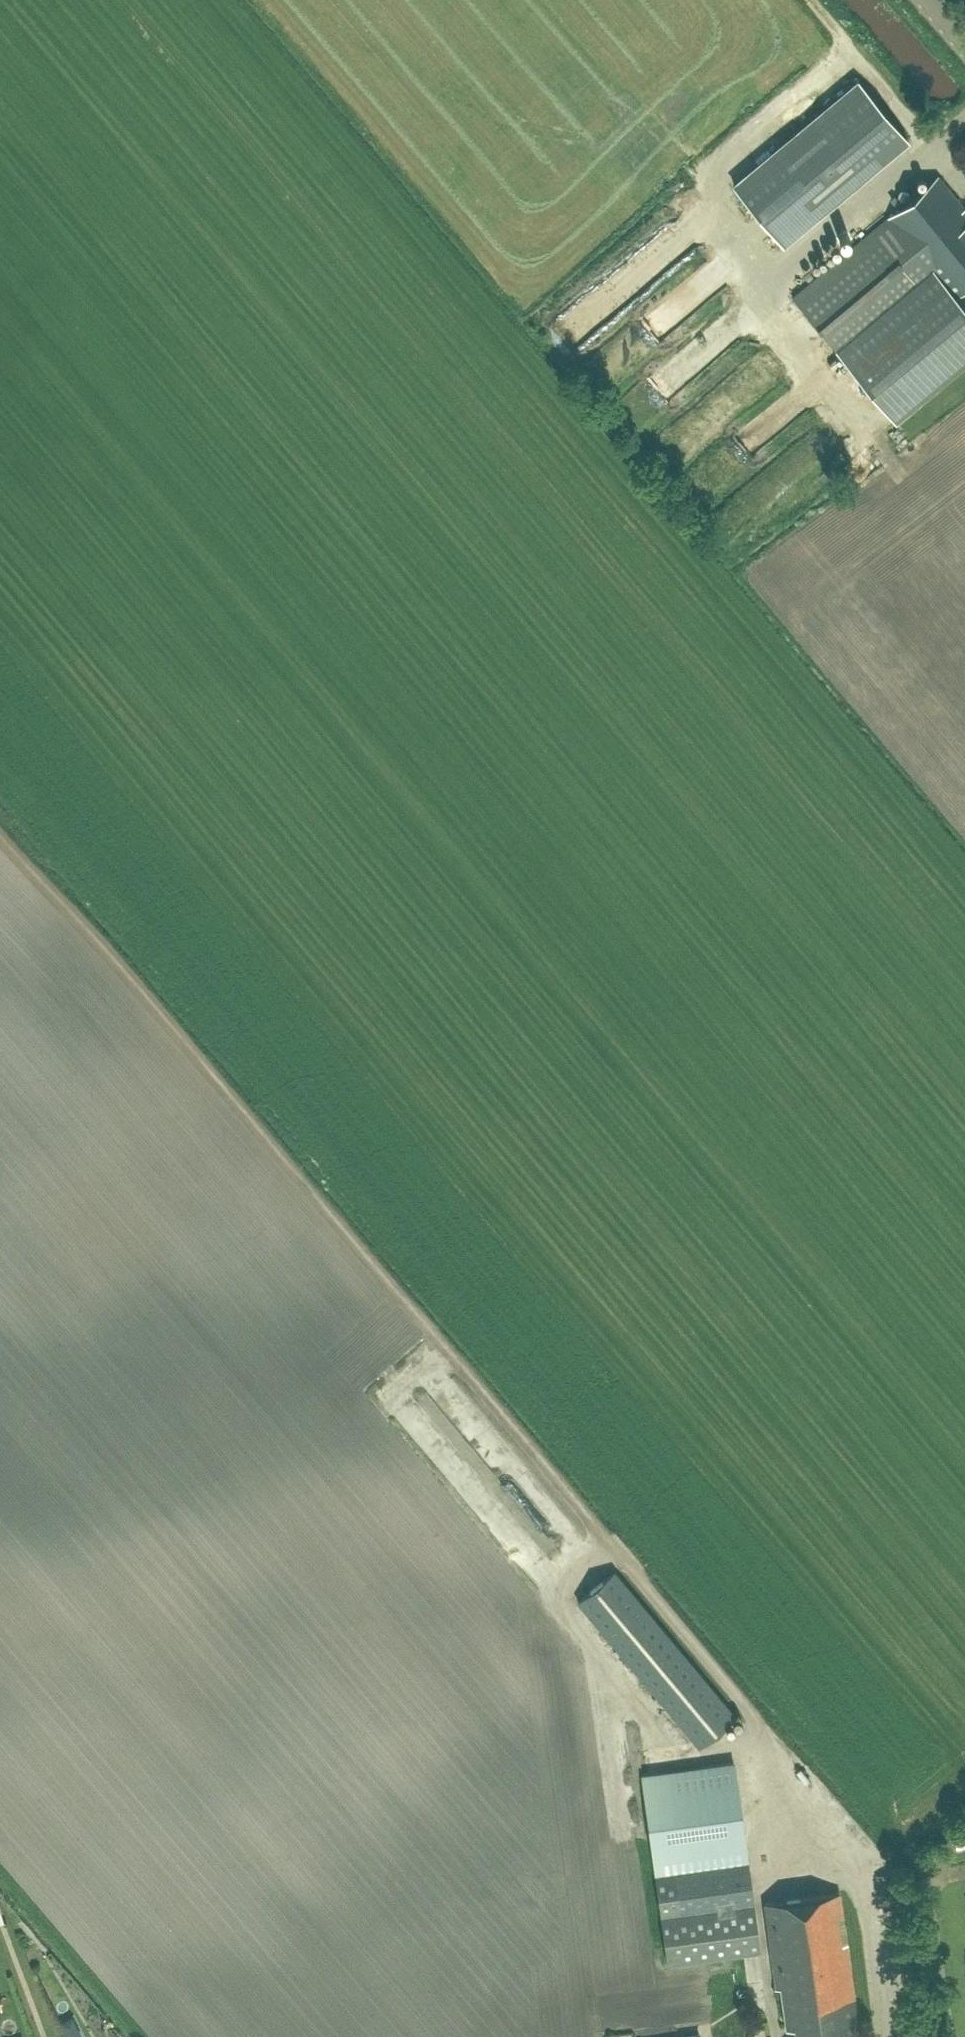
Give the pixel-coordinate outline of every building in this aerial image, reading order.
[(857,78),(732,182),(784,244),(909,140),(857,78)] [(882,404),(964,333),(964,308),(955,296),(964,287),(964,207),(938,175),(791,297),(882,404)] [(719,355),(743,332),(734,323),(710,347),(719,355)] [(578,1600),(698,1745),(734,1715),(614,1570),(578,1600)] [(733,1760),(641,1773),(667,1962),(759,1950),(733,1760)] [(859,2030),(839,1892),(763,1902),(775,1986),(780,1986),(786,2026),(793,2025),(795,2036),(845,2036),(845,2032),(859,2030)]
